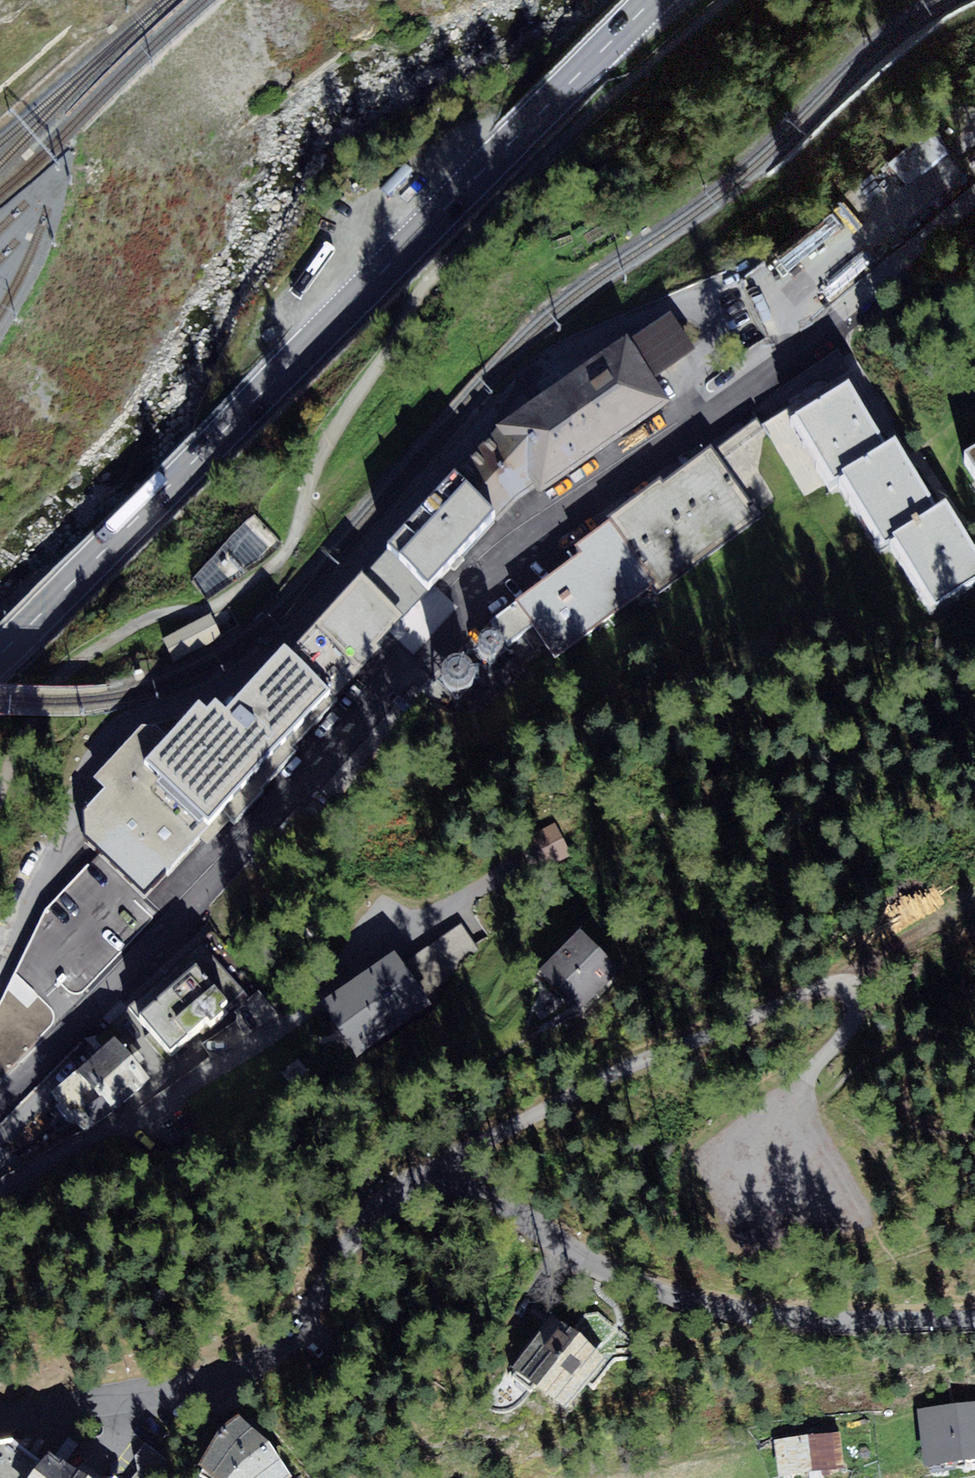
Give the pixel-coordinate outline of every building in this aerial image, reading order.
[(930,125),(893,158),(909,176),(946,144),(930,125)] [(539,487),(546,496),(672,402),(626,341),(500,435),(502,437),(539,487)] [(763,430),(800,486),(895,425),(859,369),(763,430)] [(713,456),(757,516),(800,486),(756,425),(713,456)] [(502,437),(460,484),(499,519),(515,502),(539,487),(502,437)] [(904,442),(851,476),(892,540),(945,506),(904,442)] [(711,453),(613,523),(657,585),(658,587),(757,516),(713,456),(711,453)] [(966,462),(974,477),(974,456),(966,462)] [(395,558),(434,593),(499,519),(460,484),(395,558)] [(902,538),(948,609),(974,591),(974,545),(951,507),(902,538)] [(519,606),(555,658),(657,585),(613,523),(579,547),(586,558),(519,606)] [(208,619),(161,642),(171,661),(218,639),(208,619)] [(198,712),(145,772),(210,829),(326,697),(282,659),(230,719),(217,708),(207,720),(198,712)] [(101,865),(71,896),(113,937),(146,902),(139,896),(195,837),(116,763),(96,784),(105,793),(79,820),(81,847),(101,865)] [(460,924),(403,961),(425,994),(482,957),(460,924)] [(579,1011),(626,967),(591,929),(543,973),(579,1011)] [(356,1053),(432,1003),(425,994),(403,961),(396,949),(320,1000),(356,1053)] [(122,1042),(54,1100),(80,1130),(237,996),(199,952),(110,1028),(122,1042)] [(511,1367),(568,1409),(607,1356),(550,1314),(511,1367)] [(924,1416),(933,1477),(974,1471),(974,1464),(968,1410),(924,1416)] [(291,1476),(239,1412),(224,1424),(200,1467),(215,1477),(289,1477),(291,1476)] [(839,1432),(775,1439),(779,1477),(843,1470),(839,1432)] [(76,1453),(65,1469),(29,1446),(0,1454),(0,1477),(114,1477),(76,1453)]
